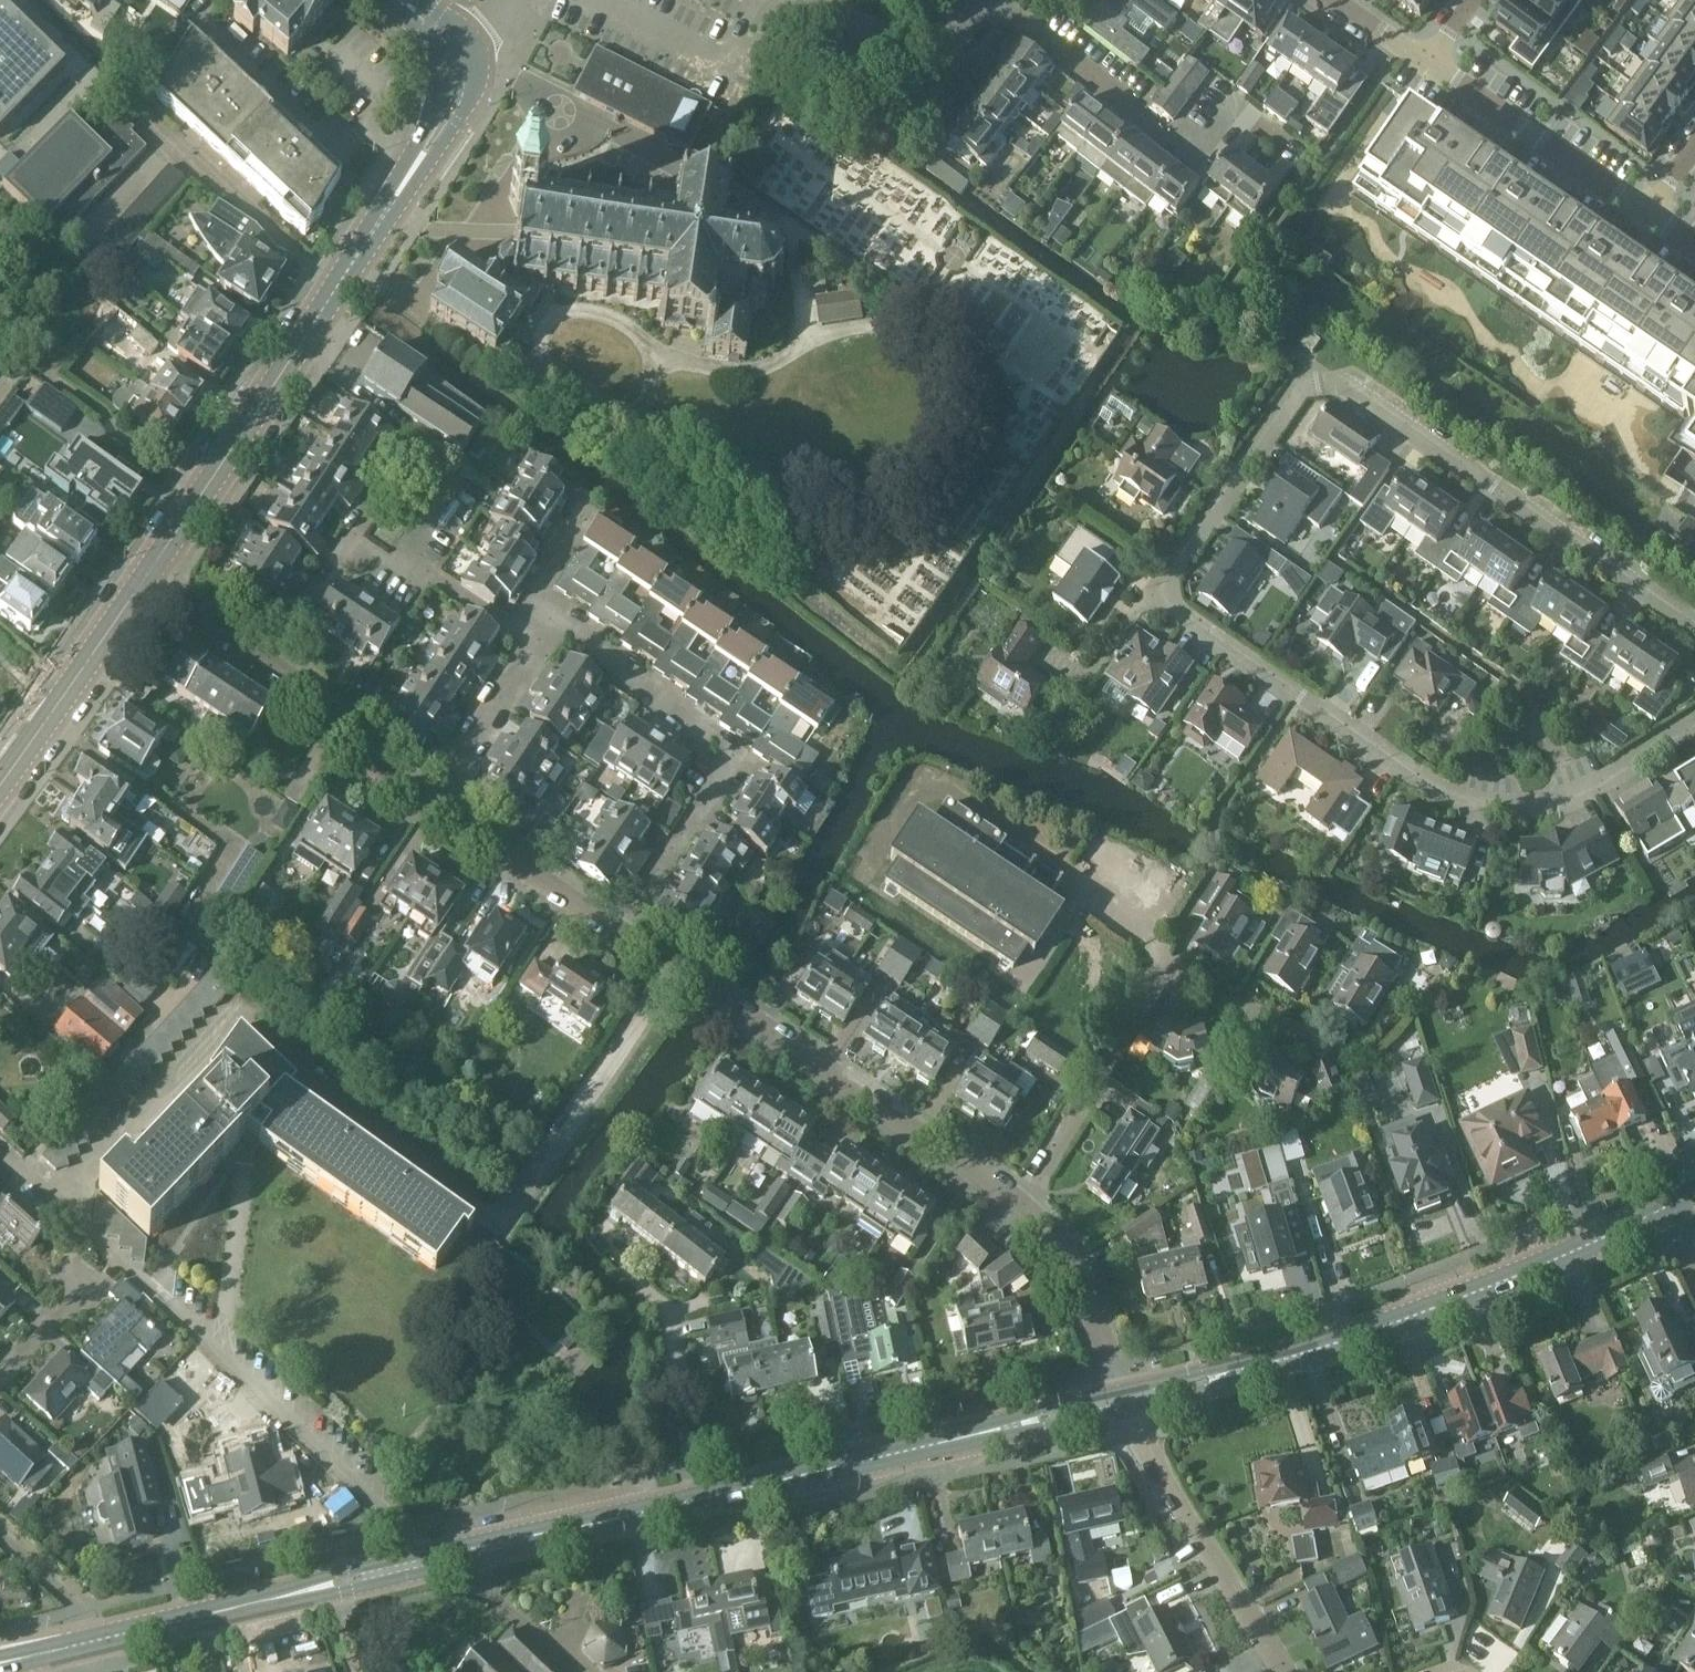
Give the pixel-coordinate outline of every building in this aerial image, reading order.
[(80,6),(96,18),(109,0),(59,0),(76,12),(80,6)] [(187,0),(155,0),(177,15),(187,0)] [(254,30),(256,27),(287,53),(302,35),(303,35),(323,12),(323,11),(332,0),(247,0),(233,16),(252,32),(254,30)] [(1124,22),(1134,9),(1167,35),(1179,19),(1154,0),(1100,0),(1105,4),(1102,7),(1123,22),(1124,22)] [(1237,0),(1208,0),(1216,6),(1201,28),(1212,37),(1237,0)] [(1212,37),(1224,45),(1239,22),(1264,39),(1273,26),(1267,22),(1275,11),(1259,0),(1237,0),(1212,37)] [(1397,1),(1421,18),(1434,0),(1398,0),(1397,1)] [(1584,2),(1581,0),(1516,0),(1514,3),(1559,37),(1584,2)] [(1667,21),(1694,41),(1694,10),(1682,0),(1669,18),(1667,21)] [(1682,0),(1694,10),(1694,0),(1682,0)] [(1639,17),(1647,6),(1640,1),(1632,12),(1639,17)] [(1499,22),(1497,25),(1519,41),(1510,53),(1533,71),(1559,37),(1514,3),(1511,6),(1508,4),(1496,20),(1499,22)] [(0,5),(0,135),(65,70),(0,5)] [(1123,22),(1102,7),(1085,30),(1140,71),(1152,55),(1123,33),(1129,26),(1124,22),(1123,22)] [(1294,68),(1315,37),(1290,21),(1266,56),(1277,63),(1280,59),(1294,68)] [(1656,43),(1694,71),(1694,41),(1667,21),(1666,22),(1670,24),(1658,41),(1656,43)] [(1590,55),(1602,38),(1589,28),(1577,45),(1590,55)] [(1627,34),(1620,29),(1612,39),(1619,45),(1627,34)] [(270,110),(216,58),(215,56),(213,53),(212,51),(210,49),(208,47),(205,46),(203,45),(200,44),(190,34),(184,42),(182,43),(180,45),(178,47),(177,49),(176,51),(175,54),(174,56),(174,59),(154,91),(224,158),(270,110)] [(1315,83),(1336,52),(1315,37),(1294,68),(1315,83)] [(1604,50),(1611,56),(1619,45),(1612,39),(1604,50)] [(1689,95),(1694,87),(1694,84),(1693,83),(1694,79),(1694,71),(1656,43),(1655,44),(1664,50),(1651,67),(1646,63),(1646,64),(1688,96),(1689,95)] [(1007,69),(1036,91),(1054,68),(1025,46),(1007,69)] [(674,147),(676,145),(684,149),(706,106),(698,102),(698,101),(698,99),(698,98),(698,97),(697,95),(695,93),(694,93),(693,92),(692,92),(689,92),(687,92),(686,93),(685,94),(684,95),(597,50),(589,65),(596,69),(589,81),(582,78),(574,94),(662,138),(662,140),(662,141),(662,142),(662,144),(663,145),(664,146),(665,147),(666,148),(667,148),(669,148),(670,149),(671,148),(673,148),(674,147)] [(1336,52),(1315,83),(1328,92),(1309,120),(1331,136),(1357,98),(1344,90),(1359,68),(1336,52)] [(1183,70),(1203,85),(1210,75),(1191,60),(1183,70)] [(1674,116),(1675,115),(1681,106),(1688,96),(1646,64),(1632,83),(1631,84),(1674,115),(1674,116)] [(1254,65),(1238,88),(1250,96),(1265,73),(1254,65)] [(1173,74),(1162,66),(1153,77),(1164,86),(1173,74)] [(1583,78),(1591,83),(1599,72),(1591,67),(1583,78)] [(1036,91),(1007,69),(990,91),(1019,114),(1026,106),(1032,110),(1042,97),(1036,92),(1036,91)] [(1203,85),(1183,70),(1176,80),(1196,94),(1203,85)] [(1583,94),(1591,83),(1583,78),(1575,89),(1583,94)] [(1196,94),(1176,80),(1169,89),(1189,104),(1196,94)] [(1663,137),(1664,137),(1671,126),(1668,124),(1674,115),(1631,84),(1617,103),(1663,137)] [(1086,93),(1079,87),(1065,105),(1072,111),(1086,93)] [(1189,104),(1169,89),(1162,98),(1182,113),(1189,104)] [(1266,109),(1288,124),(1300,105),(1279,90),(1266,109)] [(1019,114),(990,91),(972,114),(1002,137),(1019,114)] [(1182,113),(1162,98),(1155,108),(1174,122),(1182,113)] [(1081,154),(1110,118),(1087,100),(1059,137),(1081,154)] [(3,185),(45,226),(57,238),(146,148),(131,133),(133,130),(116,113),(113,116),(98,101),(77,122),(71,116),(3,185)] [(1606,126),(1649,157),(1649,156),(1653,159),(1661,148),(1657,146),(1663,137),(1617,103),(1616,104),(1620,106),(1606,126)] [(1660,501),(1687,463),(1694,451),(1694,304),(1413,106),(1308,258),(1660,501)] [(324,162),(270,110),(224,158),(304,234),(312,221),(314,220),(316,218),(318,216),(320,214),(321,212),(322,209),(322,207),(323,204),(339,177),(339,176),(338,174),(337,171),(336,169),(334,168),(332,166),(330,164),(328,163),(326,162),(324,162)] [(1064,119),(1057,113),(1043,131),(1050,137),(1064,119)] [(1002,137),(972,114),(951,142),(953,142),(948,148),(971,165),(975,160),(988,170),(1008,143),(1001,138),(1002,137)] [(1102,175),(1133,135),(1110,118),(1081,154),(1079,157),(1102,175)] [(1124,192),(1155,153),(1133,135),(1102,175),(1124,192)] [(1047,142),(1039,136),(1025,154),(1033,160),(1047,142)] [(1228,209),(1255,173),(1243,163),(1257,144),(1247,136),(1204,191),(1228,209)] [(1148,208),(1178,171),(1155,153),(1124,192),(1147,210),(1148,208)] [(1255,173),(1228,209),(1234,214),(1227,223),(1243,234),(1250,226),(1251,227),(1258,218),(1294,171),(1284,163),(1268,183),(1255,173)] [(159,176),(178,194),(188,183),(168,165),(159,176)] [(706,330),(703,350),(743,356),(749,316),(750,315),(753,318),(756,315),(754,313),(758,309),(761,311),(763,307),(760,305),(762,299),(765,299),(764,296),(762,296),(762,294),(760,291),(768,286),(771,290),(775,287),(772,284),(776,278),(781,280),(782,277),(778,275),(778,265),(782,264),(782,259),(778,259),(773,252),(777,248),(774,246),(771,249),(765,243),(769,239),(773,241),(773,238),(771,235),(771,229),(775,227),(774,224),(771,225),(768,223),(771,219),(768,217),(766,219),(755,218),(755,214),(751,214),(751,217),(739,216),(740,207),(745,202),(742,199),(740,201),(733,193),(736,191),(734,189),(731,192),(724,190),(725,186),(714,185),(714,181),(698,179),(698,183),(682,181),(681,186),(676,186),(676,189),(681,190),(679,208),(660,206),(661,203),(655,202),(655,205),(647,204),(647,201),(641,200),(640,203),(632,202),(633,199),(627,198),(627,201),(617,200),(617,197),(611,196),(611,199),(600,198),(601,195),(596,194),(595,197),(585,196),(585,193),(580,192),(579,195),(571,195),(571,191),(567,191),(566,194),(555,193),(556,185),(561,181),(559,178),(557,180),(555,177),(558,173),(555,172),(552,175),(548,174),(546,171),(545,172),(544,175),(540,178),(538,175),(535,178),(537,181),(536,185),(520,184),(508,197),(515,215),(521,215),(520,220),(517,220),(514,241),(517,242),(516,249),(509,248),(508,245),(504,245),(506,248),(500,251),(497,249),(496,252),(499,255),(497,260),(492,260),(492,264),(496,264),(504,273),(540,297),(545,289),(545,282),(557,283),(556,288),(561,288),(562,284),(570,285),(570,289),(575,290),(575,286),(585,287),(584,291),(589,292),(589,288),(600,289),(599,293),(605,294),(606,290),(618,291),(618,295),(622,296),(623,292),(631,293),(630,297),(635,298),(636,293),(646,294),(645,299),(651,299),(651,295),(665,297),(663,316),(660,315),(659,320),(662,321),(662,325),(678,327),(678,330),(692,332),(692,329),(706,330)] [(943,183),(961,196),(970,184),(953,171),(943,183)] [(1178,171),(1148,208),(1161,218),(1168,209),(1178,217),(1201,188),(1178,171)] [(178,194),(159,176),(149,187),(169,204),(178,194)] [(169,204),(149,187),(140,197),(159,215),(169,204)] [(159,215),(140,197),(130,208),(150,226),(159,215)] [(1032,209),(1022,201),(1010,216),(1021,224),(1032,209)] [(288,257),(276,249),(255,226),(219,202),(207,218),(191,219),(195,226),(205,242),(219,260),(224,264),(227,260),(233,264),(221,284),(257,308),(281,271),(276,268),(284,256),(287,258),(288,257)] [(150,226),(130,208),(121,219),(140,236),(150,226)] [(1048,243),(1062,225),(1051,218),(1038,236),(1048,243)] [(111,229),(131,247),(140,236),(121,219),(111,229)] [(131,247),(111,229),(102,240),(121,257),(131,247)] [(141,242),(165,259),(193,279),(200,269),(148,232),(141,242)] [(121,257),(102,240),(92,250),(112,268),(121,257)] [(165,259),(141,242),(132,255),(156,272),(165,259)] [(540,297),(504,273),(498,283),(490,277),(488,280),(456,259),(437,288),(443,292),(429,312),(505,362),(519,341),(510,335),(527,309),(530,311),(540,297)] [(816,295),(821,322),(862,315),(857,288),(816,295)] [(180,316),(190,323),(192,321),(230,347),(236,337),(240,340),(249,329),(244,326),(247,323),(199,289),(180,316)] [(192,321),(190,323),(190,324),(187,322),(180,334),(177,332),(167,347),(209,377),(213,379),(215,378),(223,366),(222,363),(220,361),(230,347),(192,321)] [(150,356),(159,346),(138,327),(129,337),(150,356)] [(461,454),(487,416),(387,348),(361,386),(461,454)] [(134,424),(137,420),(165,439),(199,390),(156,361),(150,369),(153,371),(142,387),(137,383),(130,394),(128,393),(123,392),(119,393),(115,396),(113,399),(112,403),(112,406),(114,409),(117,412),(134,424)] [(42,384),(23,405),(59,430),(75,407),(42,384)] [(333,437),(365,458),(377,440),(389,448),(397,437),(344,402),(332,421),(340,426),(333,437)] [(1369,474),(1351,500),(1364,509),(1389,471),(1367,456),(1380,437),(1333,405),(1313,436),(1326,445),(1321,452),(1322,457),(1331,463),(1336,463),(1342,455),(1369,474)] [(1163,515),(1183,486),(1160,470),(1176,447),(1159,436),(1148,452),(1133,442),(1122,458),(1128,463),(1115,483),(1163,515)] [(305,462),(358,496),(365,485),(353,477),(365,458),(333,437),(326,448),(318,443),(305,462)] [(76,442),(50,480),(67,492),(71,487),(88,499),(78,514),(101,529),(139,475),(117,458),(111,467),(76,442)] [(474,446),(469,454),(478,460),(483,452),(474,446)] [(518,491),(552,514),(564,496),(555,490),(563,479),(530,457),(519,474),(526,478),(518,491)] [(358,496),(305,462),(293,481),(301,486),(294,497),(326,518),(338,500),(350,508),(358,496)] [(1320,529),(1343,495),(1322,480),(1314,491),(1285,470),(1269,493),(1273,496),(1253,524),(1285,546),(1304,518),(1320,529)] [(19,483),(3,472),(0,475),(0,486),(11,494),(19,483)] [(1379,537),(1386,527),(1390,529),(1397,519),(1412,529),(1438,491),(1412,474),(1392,503),(1381,495),(1361,525),(1379,537)] [(96,537),(30,490),(18,507),(18,512),(20,513),(16,519),(17,526),(23,530),(27,529),(77,564),(96,537)] [(552,514),(518,491),(510,502),(503,498),(490,518),(501,525),(501,524),(523,539),(524,538),(530,528),(539,534),(552,514)] [(1437,572),(1455,545),(1443,538),(1463,509),(1438,491),(1412,529),(1427,539),(1419,550),(1422,552),(1418,559),(1437,572)] [(326,518),(294,497),(286,508),(279,503),(266,522),(318,557),(326,544),(314,536),(326,518)] [(237,508),(233,515),(246,524),(248,525),(252,518),(237,508)] [(580,601),(590,608),(592,609),(608,584),(588,571),(599,554),(619,567),(635,543),(638,539),(603,516),(553,589),(565,597),(567,592),(580,601)] [(1690,520),(1679,535),(1694,546),(1694,523),(1690,520)] [(488,559),(523,582),(535,564),(527,558),(535,545),(524,538),(523,539),(501,524),(501,525),(490,541),(497,545),(488,559)] [(1485,580),(1511,542),(1486,525),(1466,553),(1455,545),(1437,572),(1455,584),(1460,578),(1463,580),(1470,569),(1485,580)] [(1088,625),(1121,578),(1105,568),(1115,553),(1079,528),(1057,560),(1076,574),(1056,603),(1088,625)] [(242,559),(294,593),(302,582),(289,574),(301,556),(269,535),(262,545),(254,540),(242,559)] [(53,598),(71,572),(66,568),(68,564),(49,551),(47,555),(23,538),(14,552),(10,552),(5,561),(4,565),(53,598)] [(1280,577),(1289,564),(1256,542),(1248,554),(1233,544),(1199,594),(1232,616),(1265,567),(1280,577)] [(1510,622),(1527,596),(1517,588),(1537,560),(1511,542),(1485,580),(1500,590),(1493,601),(1496,603),(1491,609),(1510,622)] [(586,615),(599,623),(600,621),(623,636),(625,637),(641,612),(621,599),(631,582),(652,596),(668,571),(668,572),(671,567),(635,543),(619,567),(608,584),(592,609),(590,608),(586,615)] [(294,593),(242,559),(230,578),(237,583),(230,595),(262,616),(274,597),(287,605),(294,593)] [(523,582),(488,559),(479,572),(472,568),(460,585),(494,607),(501,596),(510,602),(523,582)] [(1329,561),(1320,578),(1336,586),(1345,569),(1329,561)] [(36,598),(39,595),(22,583),(20,587),(16,584),(18,581),(0,568),(0,569),(0,611),(30,631),(31,632),(39,632),(45,623),(44,615),(42,614),(47,606),(36,598)] [(619,643),(631,651),(633,648),(657,663),(659,664),(675,640),(658,629),(662,622),(659,620),(665,610),(686,623),(702,599),(705,596),(668,572),(668,571),(652,596),(641,612),(625,637),(623,636),(619,643)] [(1558,630),(1583,592),(1558,575),(1538,603),(1527,596),(1510,622),(1528,634),(1532,628),(1536,630),(1543,620),(1558,630)] [(344,644),(378,593),(367,585),(359,598),(339,584),(318,616),(330,624),(325,632),(344,644)] [(1383,603),(1374,616),(1347,598),(1347,599),(1332,589),(1317,611),(1332,621),(1317,641),(1345,660),(1356,644),(1379,660),(1381,659),(1390,665),(1417,625),(1383,601),(1382,603),(1383,603)] [(1582,672),(1600,646),(1589,638),(1609,610),(1583,592),(1558,630),(1572,639),(1565,651),(1568,653),(1563,659),(1582,672)] [(378,593),(344,644),(363,657),(368,650),(379,657),(401,626),(382,613),(390,601),(378,593)] [(673,678),(690,689),(691,691),(707,666),(687,652),(698,636),(718,650),(734,626),(735,626),(738,623),(702,599),(686,623),(675,640),(659,664),(657,663),(653,669),(665,677),(667,675),(673,678)] [(438,638),(491,673),(499,662),(486,653),(498,635),(466,614),(459,625),(450,619),(438,638)] [(411,620),(406,627),(413,632),(418,624),(411,620)] [(1631,680),(1656,643),(1631,625),(1611,654),(1600,646),(1582,672),(1601,685),(1605,679),(1608,681),(1616,670),(1631,680)] [(714,712),(722,717),(723,718),(740,692),(719,678),(730,662),(751,676),(767,653),(768,653),(770,650),(735,626),(734,626),(718,650),(707,666),(691,691),(690,689),(685,697),(698,705),(700,702),(714,712)] [(1002,706),(1008,698),(1027,712),(1045,685),(1023,670),(1043,642),(1021,627),(1001,655),(1000,654),(982,680),(985,682),(979,690),(1002,706)] [(1156,716),(1192,665),(1167,648),(1164,653),(1138,635),(1110,677),(1135,694),(1132,699),(1156,716)] [(491,673),(438,638),(426,657),(434,662),(427,673),(458,694),(470,677),(483,686),(491,673)] [(196,680),(208,661),(180,643),(156,679),(208,713),(197,730),(211,739),(222,722),(219,720),(231,702),(196,680)] [(1478,687),(1429,654),(1430,651),(1418,643),(1395,675),(1407,683),(1402,690),(1439,715),(1453,695),(1466,704),(1478,687)] [(1656,643),(1631,680),(1646,691),(1639,702),(1641,704),(1637,710),(1656,723),(1673,697),(1662,689),(1682,660),(1656,643)] [(746,737),(756,743),(757,744),(773,719),(754,706),(764,690),(784,704),(802,676),(768,653),(767,653),(751,676),(740,692),(723,718),(722,717),(718,723),(731,732),(733,729),(746,737)] [(603,681),(571,660),(558,679),(545,669),(538,680),(591,716),(603,698),(595,693),(603,681)] [(231,702),(219,720),(222,722),(248,740),(272,704),(208,661),(196,680),(231,702)] [(458,694),(427,673),(420,683),(411,678),(398,697),(452,733),(460,721),(446,713),(458,694)] [(752,749),(765,757),(766,755),(790,771),(789,773),(802,781),(819,756),(786,734),(797,717),(817,731),(822,723),(826,726),(831,725),(837,715),(837,710),(833,707),(835,705),(808,687),(811,682),(802,676),(784,704),(773,719),(757,744),(756,743),(752,749)] [(591,716),(538,680),(529,693),(543,702),(530,721),(562,742),(570,731),(577,736),(591,716)] [(1206,751),(1212,742),(1214,744),(1223,732),(1248,749),(1264,725),(1239,708),(1244,701),(1217,682),(1187,725),(1190,727),(1183,736),(1206,751)] [(452,733),(398,697),(386,716),(394,722),(386,733),(418,754),(431,736),(444,745),(452,733)] [(158,763),(150,757),(163,738),(175,746),(183,733),(171,725),(168,730),(128,704),(98,749),(138,775),(136,777),(145,782),(146,783),(148,783),(150,782),(151,781),(156,775),(159,769),(160,766),(159,764),(158,763)] [(634,782),(669,730),(657,722),(649,734),(630,722),(609,753),(620,761),(615,769),(634,782)] [(493,747),(546,783),(559,763),(552,758),(559,748),(527,726),(515,744),(502,735),(493,747)] [(598,768),(619,737),(604,727),(583,758),(598,768)] [(664,802),(669,794),(691,762),(673,750),(681,738),(669,730),(634,782),(664,802)] [(1616,730),(1607,742),(1620,751),(1628,740),(1616,730)] [(1352,840),(1372,809),(1359,800),(1361,797),(1356,793),(1362,783),(1352,776),(1352,771),(1347,768),(1343,770),(1291,734),(1258,782),(1278,796),(1296,769),(1328,790),(1309,817),(1329,831),(1333,826),(1352,840)] [(546,783),(493,747),(485,759),(499,768),(486,786),(518,807),(526,796),(533,802),(546,783)] [(1675,776),(1678,780),(1659,792),(1656,788),(1619,811),(1649,860),(1687,836),(1675,818),(1693,807),(1694,809),(1694,764),(1675,776)] [(84,801),(145,842),(147,843),(150,838),(141,832),(147,823),(134,815),(143,801),(92,767),(86,768),(79,779),(79,782),(91,790),(84,801)] [(300,773),(285,797),(298,806),(313,781),(300,773)] [(757,780),(748,794),(744,799),(778,822),(787,809),(804,820),(815,803),(774,775),(766,786),(757,780)] [(825,800),(835,785),(822,776),(812,790),(825,800)] [(606,796),(618,804),(625,793),(613,785),(606,796)] [(285,829),(299,807),(287,799),(273,822),(285,829)] [(744,799),(732,818),(741,824),(734,836),(766,857),(777,841),(769,836),(778,822),(744,799)] [(86,840),(107,854),(105,857),(126,871),(145,842),(84,801),(80,806),(75,802),(69,804),(60,816),(61,819),(88,837),(86,840)] [(650,829),(618,808),(609,801),(601,813),(602,814),(590,833),(643,868),(650,857),(638,849),(650,829)] [(653,824),(666,833),(681,810),(668,801),(653,824)] [(328,858),(353,820),(327,804),(294,856),(320,872),(328,858)] [(1004,845),(1005,843),(946,805),(931,828),(917,819),(890,858),(898,865),(885,884),(1014,968),(1026,949),(1034,954),(1061,914),(1046,905),(1062,881),(1033,862),(1032,864),(1004,845)] [(1462,883),(1477,842),(1395,811),(1380,852),(1413,864),(1417,853),(1449,865),(1445,877),(1462,883)] [(545,812),(527,837),(541,847),(559,822),(545,812)] [(353,820),(328,858),(343,867),(340,871),(350,878),(377,836),(353,820)] [(1582,880),(1617,862),(1596,824),(1575,835),(1576,838),(1570,841),(1568,838),(1547,844),(1547,848),(1540,848),(1540,846),(1524,846),(1526,887),(1541,887),(1541,895),(1546,899),(1562,899),(1566,894),(1566,884),(1570,884),(1581,878),(1582,880)] [(643,868),(590,833),(577,852),(585,857),(577,869),(609,890),(622,871),(635,880),(643,868)] [(45,870),(74,893),(85,879),(91,884),(104,867),(62,834),(49,850),(56,855),(45,870)] [(704,840),(695,854),(691,859),(726,882),(735,868),(742,873),(752,857),(720,835),(713,846),(704,840)] [(213,938),(263,859),(246,848),(197,927),(213,938)] [(193,858),(185,869),(197,876),(204,865),(193,858)] [(691,859),(679,877),(688,883),(681,894),(713,915),(724,900),(717,895),(726,882),(691,859)] [(413,914),(437,877),(411,860),(380,906),(392,914),(398,904),(413,914)] [(369,865),(362,876),(368,880),(376,869),(369,865)] [(74,893),(45,870),(34,884),(26,879),(14,895),(56,928),(68,912),(64,908),(65,906),(80,918),(90,905),(74,893)] [(122,890),(128,883),(116,872),(109,879),(122,890)] [(422,988),(427,980),(429,981),(452,945),(451,945),(453,942),(441,935),(450,922),(450,923),(458,910),(453,907),(462,894),(437,877),(413,914),(426,922),(419,933),(418,934),(428,941),(401,983),(398,981),(387,984),(381,994),(384,1004),(393,1009),(403,1007),(408,999),(414,1002),(423,989),(422,988)] [(1251,950),(1267,924),(1255,917),(1260,909),(1232,891),(1234,889),(1221,881),(1203,910),(1215,917),(1196,948),(1225,965),(1226,964),(1227,964),(1234,963),(1241,952),(1239,945),(1238,944),(1239,942),(1251,950)] [(343,936),(361,908),(360,907),(362,903),(357,900),(362,891),(348,882),(319,928),(325,931),(315,948),(328,956),(342,935),(343,936)] [(187,894),(171,883),(155,907),(171,918),(187,894)] [(260,909),(271,890),(259,883),(248,901),(260,909)] [(831,891),(826,901),(842,908),(847,898),(831,891)] [(665,899),(655,913),(652,918),(685,941),(695,927),(702,932),(713,915),(681,894),(674,905),(665,899)] [(43,928),(9,902),(0,913),(0,933),(35,960),(34,961),(50,974),(61,960),(49,951),(48,953),(45,950),(55,937),(43,928)] [(868,917),(852,905),(843,918),(869,934),(876,922),(868,917)] [(361,908),(343,936),(355,944),(373,916),(361,908)] [(1308,974),(1332,936),(1291,911),(1273,940),(1285,948),(1266,978),(1295,996),(1296,994),(1297,995),(1304,993),(1311,981),(1309,975),(1308,974)] [(524,935),(496,917),(489,928),(484,925),(466,952),(467,954),(466,955),(452,945),(429,981),(447,993),(465,967),(475,974),(483,963),(498,973),(524,935)] [(205,951),(182,930),(168,945),(177,952),(160,971),(175,984),(205,951)] [(0,933),(0,971),(6,975),(17,962),(27,970),(34,961),(35,960),(0,933)] [(877,971),(889,979),(912,945),(899,937),(877,971)] [(1375,945),(1372,949),(1359,941),(1325,997),(1337,1004),(1335,1007),(1340,1010),(1337,1015),(1356,1027),(1359,1022),(1365,1026),(1394,978),(1393,977),(1403,962),(1375,945)] [(923,952),(912,945),(889,979),(900,987),(923,952)] [(1612,969),(1624,993),(1640,985),(1636,977),(1653,969),(1645,953),(1612,969)] [(607,1008),(595,1000),(603,988),(564,963),(556,975),(536,962),(521,985),(542,998),(549,988),(569,1001),(562,1011),(592,1030),(607,1008)] [(797,994),(820,1010),(841,979),(839,978),(817,963),(797,994)] [(144,1006),(158,990),(132,966),(117,982),(144,1006)] [(871,981),(862,975),(847,966),(839,978),(841,979),(820,1010),(843,1024),(871,981)] [(944,968),(934,983),(944,990),(953,975),(944,968)] [(205,976),(215,1006),(231,988),(211,970),(205,976)] [(1586,974),(1568,976),(1571,1002),(1589,999),(1586,974)] [(195,988),(202,1011),(215,1006),(205,976),(195,988)] [(55,1031),(98,1068),(143,1016),(103,977),(82,1002),(81,1001),(55,1031)] [(184,1000),(192,1023),(204,1018),(202,1011),(195,988),(184,1000)] [(888,1055),(917,1011),(894,996),(865,1040),(888,1055)] [(173,1012),(181,1035),(194,1030),(192,1023),(184,1000),(173,1012)] [(977,1042),(999,1008),(987,1000),(964,1034),(977,1042)] [(1694,1057),(1680,1063),(1667,1070),(1678,1092),(1690,1086),(1694,1096),(1694,1002),(1671,1014),(1688,1049),(1690,1048),(1694,1057)] [(1197,1064),(1212,1060),(1204,1026),(1186,1030),(1171,1021),(1175,1015),(1161,1006),(1141,1038),(1154,1046),(1151,1050),(1167,1060),(1166,1061),(1169,1069),(1176,1072),(1183,1074),(1192,1072),(1197,1064)] [(999,1008),(977,1042),(988,1049),(1010,1016),(999,1008)] [(917,1011),(888,1055),(910,1070),(939,1026),(917,1011)] [(164,1022),(171,1046),(183,1042),(181,1035),(173,1012),(164,1022)] [(153,1034),(161,1057),(173,1053),(171,1046),(164,1022),(153,1034)] [(939,1026),(910,1070),(933,1085),(953,1054),(952,1054),(961,1041),(939,1026)] [(467,1235),(473,1227),(285,1092),(296,1080),(240,1027),(198,1085),(195,1082),(102,1179),(106,1182),(99,1190),(149,1238),(247,1135),(434,1271),(462,1232),(467,1235)] [(1071,1056),(1032,1029),(1019,1047),(1026,1052),(1058,1075),(1071,1056)] [(1542,1069),(1535,1030),(1517,1033),(1524,1072),(1542,1069)] [(1621,1065),(1637,1057),(1624,1030),(1609,1037),(1621,1065)] [(143,1046),(150,1068),(162,1064),(161,1057),(153,1034),(143,1046)] [(132,1057),(140,1080),(152,1075),(150,1068),(143,1046),(132,1057)] [(1312,1102),(1315,1095),(1322,1098),(1333,1093),(1344,1086),(1335,1064),(1304,1075),(1289,1069),(1282,1052),(1249,1065),(1256,1081),(1253,1082),(1252,1090),(1255,1096),(1260,1102),(1267,1105),(1275,1103),(1275,1102),(1292,1109),(1297,1096),(1312,1102)] [(977,1113),(1010,1064),(1009,1064),(1005,1071),(983,1056),(955,1099),(977,1113)] [(1666,1078),(1656,1058),(1644,1064),(1654,1084),(1666,1078)] [(1441,1103),(1426,1060),(1404,1067),(1419,1110),(1441,1103)] [(1010,1064),(977,1113),(1001,1129),(1021,1099),(1011,1093),(1024,1073),(1010,1064)] [(1605,1100),(1619,1130),(1620,1130),(1621,1132),(1645,1120),(1628,1085),(1627,1086),(1625,1082),(1619,1085),(1610,1066),(1594,1074),(1595,1076),(1594,1076),(1604,1097),(1603,1097),(1605,1101),(1605,1100)] [(722,1119),(746,1083),(724,1068),(715,1082),(710,1079),(695,1102),(722,1119)] [(1586,1146),(1619,1130),(1605,1100),(1605,1101),(1603,1097),(1604,1097),(1594,1076),(1579,1084),(1586,1097),(1570,1104),(1575,1115),(1571,1116),(1586,1146)] [(1200,1082),(1187,1104),(1199,1111),(1212,1089),(1200,1082)] [(745,1135),(769,1098),(746,1083),(722,1119),(745,1135)] [(1548,1137),(1528,1095),(1483,1116),(1487,1124),(1468,1133),(1482,1162),(1487,1160),(1498,1183),(1505,1180),(1506,1183),(1525,1174),(1524,1171),(1531,1168),(1520,1145),(1529,1140),(1531,1145),(1548,1137)] [(767,1149),(791,1113),(769,1098),(745,1135),(767,1149)] [(1140,1100),(1131,1113),(1092,1171),(1099,1175),(1090,1189),(1115,1206),(1133,1179),(1131,1178),(1139,1167),(1128,1160),(1150,1126),(1149,1125),(1158,1111),(1140,1100)] [(1175,1123),(1184,1110),(1171,1100),(1161,1114),(1175,1123)] [(81,1114),(88,1137),(100,1132),(99,1125),(91,1102),(81,1114)] [(3,1134),(16,1119),(0,1103),(0,1131),(3,1134)] [(791,1113),(767,1149),(782,1159),(776,1169),(798,1184),(821,1150),(807,1141),(815,1128),(791,1113)] [(88,1137),(81,1114),(69,1127),(77,1149),(90,1144),(88,1137)] [(78,1156),(77,1149),(69,1127),(59,1138),(67,1160),(78,1156)] [(1418,1209),(1454,1196),(1452,1190),(1458,1188),(1446,1153),(1439,1155),(1431,1132),(1398,1144),(1407,1168),(1397,1172),(1406,1198),(1413,1195),(1418,1209)] [(69,1168),(67,1160),(59,1138),(49,1149),(56,1172),(69,1168)] [(1268,1185),(1269,1185),(1290,1179),(1280,1142),(1258,1148),(1268,1185)] [(830,1191),(843,1200),(867,1163),(844,1148),(836,1160),(821,1150),(798,1184),(823,1201),(830,1191)] [(1191,1164),(1203,1161),(1201,1150),(1188,1153),(1191,1164)] [(1261,1164),(1258,1153),(1243,1158),(1246,1168),(1261,1164)] [(1339,1233),(1380,1217),(1363,1172),(1369,1170),(1363,1154),(1348,1160),(1354,1175),(1321,1188),(1339,1233)] [(680,1180),(689,1167),(681,1161),(672,1175),(680,1180)] [(663,1250),(682,1225),(662,1210),(665,1206),(647,1192),(658,1177),(638,1162),(616,1191),(622,1196),(611,1210),(663,1250)] [(843,1200),(865,1214),(889,1178),(867,1163),(843,1200)] [(860,1222),(883,1237),(888,1230),(912,1194),(889,1178),(865,1214),(860,1222)] [(688,1195),(693,1187),(688,1184),(683,1180),(682,1180),(677,1188),(688,1195)] [(1310,1250),(1290,1180),(1269,1187),(1273,1201),(1275,1201),(1279,1215),(1271,1218),(1270,1215),(1255,1219),(1256,1222),(1249,1224),(1256,1248),(1243,1252),(1249,1273),(1263,1269),(1263,1271),(1295,1262),(1294,1255),(1310,1250)] [(757,1214),(769,1222),(790,1189),(779,1181),(757,1214)] [(50,1225),(16,1195),(10,1202),(0,1193),(0,1220),(30,1247),(50,1225)] [(706,1193),(701,1201),(723,1215),(730,1204),(719,1197),(717,1201),(706,1193)] [(809,1201),(797,1193),(778,1221),(790,1229),(809,1201)] [(935,1209),(912,1194),(888,1230),(915,1248),(928,1228),(924,1225),(935,1209)] [(107,1228),(111,1206),(99,1195),(93,1226),(107,1228)] [(111,1206),(107,1228),(105,1238),(119,1240),(123,1218),(111,1206)] [(1172,1260),(1181,1296),(1208,1289),(1199,1255),(1204,1253),(1201,1245),(1214,1241),(1203,1206),(1187,1211),(1195,1238),(1182,1242),(1186,1256),(1172,1260)] [(1181,1296),(1172,1260),(1170,1260),(1164,1223),(1155,1209),(1124,1230),(1134,1244),(1135,1242),(1142,1251),(1158,1248),(1158,1256),(1159,1263),(1142,1268),(1151,1304),(1181,1296)] [(695,1226),(709,1237),(716,1227),(702,1217),(695,1226)] [(135,1229),(123,1218),(119,1240),(117,1249),(131,1252),(135,1229)] [(682,1225),(663,1250),(706,1283),(725,1259),(682,1225)] [(146,1240),(135,1229),(131,1252),(129,1260),(142,1263),(146,1240)] [(967,1259),(985,1239),(975,1230),(957,1249),(967,1259)] [(985,1239),(967,1259),(978,1269),(996,1249),(985,1239)] [(980,1273),(981,1282),(981,1283),(996,1346),(1034,1337),(1030,1317),(1020,1319),(1016,1302),(1005,1304),(1002,1289),(1024,1272),(1010,1252),(985,1271),(980,1273)] [(786,1261),(773,1276),(777,1292),(818,1282),(786,1261)] [(897,1304),(915,1277),(903,1269),(886,1296),(897,1304)] [(850,1287),(832,1275),(823,1287),(842,1300),(850,1287)] [(80,1354),(89,1363),(114,1385),(134,1404),(140,1397),(143,1394),(114,1368),(135,1345),(145,1354),(161,1337),(131,1309),(141,1298),(121,1280),(109,1294),(119,1303),(85,1340),(89,1344),(80,1354)] [(956,1355),(996,1346),(981,1283),(969,1286),(971,1295),(955,1299),(962,1332),(951,1334),(956,1355)] [(14,1302),(0,1290),(0,1318),(14,1302)] [(893,1330),(867,1336),(859,1299),(846,1301),(852,1328),(856,1352),(870,1349),(875,1370),(908,1363),(903,1340),(907,1339),(901,1314),(890,1317),(893,1330)] [(838,1331),(852,1328),(846,1301),(832,1304),(838,1331)] [(1658,1349),(1644,1356),(1657,1384),(1655,1390),(1660,1400),(1666,1402),(1676,1397),(1678,1391),(1694,1383),(1694,1347),(1693,1348),(1676,1313),(1673,1314),(1668,1304),(1642,1317),(1658,1349)] [(837,1341),(836,1336),(829,1305),(815,1307),(822,1344),(837,1341)] [(742,1311),(706,1319),(709,1332),(745,1325),(742,1311)] [(734,1341),(748,1338),(745,1325),(709,1332),(712,1346),(734,1341)] [(1610,1378),(1634,1368),(1618,1330),(1569,1351),(1568,1349),(1543,1359),(1561,1400),(1585,1389),(1581,1380),(1606,1369),(1610,1378)] [(570,1334),(560,1345),(568,1352),(577,1341),(570,1334)] [(725,1366),(733,1400),(743,1397),(744,1402),(756,1400),(755,1395),(760,1393),(752,1358),(748,1338),(734,1341),(736,1348),(718,1352),(722,1367),(725,1366)] [(780,1352),(788,1387),(815,1381),(807,1346),(780,1352)] [(762,1393),(763,1398),(774,1395),(773,1390),(788,1387),(780,1352),(752,1358),(760,1393),(762,1393)] [(114,1385),(89,1363),(80,1373),(62,1356),(25,1397),(52,1420),(82,1387),(99,1401),(114,1385)] [(1481,1385),(1499,1435),(1523,1426),(1526,1437),(1541,1432),(1526,1390),(1513,1395),(1507,1378),(1483,1387),(1482,1385),(1481,1385)] [(159,1418),(165,1424),(184,1404),(161,1382),(134,1411),(151,1426),(159,1418)] [(1499,1435),(1481,1385),(1456,1394),(1462,1410),(1448,1415),(1463,1457),(1478,1452),(1474,1441),(1498,1433),(1498,1435),(1499,1435)] [(1391,1422),(1394,1429),(1406,1465),(1436,1454),(1421,1411),(1391,1422)] [(0,1426),(0,1470),(18,1485),(44,1456),(5,1420),(0,1426)] [(1368,1494),(1385,1488),(1380,1474),(1406,1465),(1394,1429),(1351,1444),(1363,1478),(1368,1494)] [(79,1442),(73,1449),(73,1454),(77,1458),(83,1458),(89,1451),(89,1445),(85,1441),(79,1442)] [(57,1442),(48,1452),(70,1472),(79,1462),(57,1442)] [(111,1521),(118,1548),(153,1539),(145,1508),(160,1505),(144,1443),(116,1451),(124,1479),(101,1485),(107,1505),(101,1506),(99,1510),(101,1520),(106,1523),(111,1521)] [(235,1482),(229,1484),(206,1490),(204,1479),(190,1483),(189,1483),(183,1484),(192,1518),(204,1515),(204,1514),(213,1511),(212,1509),(240,1501),(244,1515),(278,1506),(276,1499),(293,1494),(286,1464),(274,1467),(268,1469),(265,1454),(230,1463),(235,1482)] [(1639,1466),(1647,1489),(1676,1478),(1668,1455),(1639,1466)] [(1465,1484),(1457,1458),(1431,1465),(1439,1492),(1465,1484)] [(1681,1479),(1688,1498),(1694,1495),(1694,1459),(1677,1466),(1681,1479)] [(1342,1498),(1335,1499),(1321,1502),(1319,1486),(1307,1488),(1303,1461),(1259,1468),(1265,1506),(1305,1500),(1310,1528),(1350,1522),(1342,1498)] [(1518,1486),(1502,1505),(1533,1530),(1549,1511),(1518,1486)] [(1119,1524),(1112,1493),(1112,1492),(1059,1503),(1066,1535),(1068,1535),(1078,1583),(1107,1577),(1101,1550),(1092,1552),(1087,1531),(1119,1524)] [(1360,1535),(1380,1527),(1371,1501),(1350,1509),(1360,1535)] [(990,1521),(999,1560),(1029,1553),(1031,1564),(1051,1560),(1045,1534),(1026,1538),(1020,1514),(990,1521)] [(999,1560),(990,1521),(957,1528),(963,1553),(945,1557),(951,1582),(970,1578),(968,1567),(999,1560)] [(1295,1537),(1299,1563),(1320,1560),(1316,1533),(1295,1537)] [(1445,1603),(1452,1601),(1433,1545),(1401,1556),(1408,1578),(1401,1581),(1418,1630),(1451,1619),(1445,1603)] [(1571,1576),(1587,1555),(1573,1545),(1557,1566),(1571,1576)] [(932,1560),(912,1565),(910,1556),(893,1560),(890,1549),(847,1558),(848,1563),(831,1567),(834,1579),(826,1581),(825,1578),(806,1582),(814,1618),(833,1614),(829,1598),(864,1590),(867,1600),(909,1591),(910,1597),(939,1591),(932,1560)] [(1343,1582),(1368,1570),(1361,1555),(1336,1568),(1343,1582)] [(1533,1556),(1529,1566),(1514,1560),(1512,1564),(1490,1555),(1481,1577),(1503,1586),(1491,1616),(1522,1629),(1545,1572),(1544,1572),(1548,1562),(1533,1556)] [(751,1575),(719,1582),(727,1615),(731,1637),(771,1628),(773,1637),(784,1634),(777,1602),(766,1605),(763,1592),(755,1593),(751,1575)] [(727,1615),(719,1582),(686,1590),(688,1601),(671,1605),(677,1631),(714,1622),(722,1655),(735,1652),(731,1637),(726,1615),(727,1615)] [(1330,1665),(1375,1644),(1362,1616),(1349,1623),(1332,1588),(1305,1601),(1321,1635),(1317,1638),(1330,1665)] [(1077,1636),(1078,1636),(1116,1616),(1107,1598),(1073,1615),(1077,1636)] [(921,1603),(925,1617),(939,1613),(936,1600),(921,1603)] [(1613,1648),(1629,1626),(1602,1606),(1594,1617),(1586,1610),(1554,1653),(1579,1671),(1601,1640),(1613,1648)] [(1165,1609),(1132,1626),(1126,1613),(1109,1622),(1122,1649),(1140,1640),(1156,1671),(1163,1671),(1190,1658),(1165,1609)] [(591,1623),(586,1634),(580,1649),(602,1669),(627,1653),(620,1624),(591,1623)] [(513,1630),(498,1647),(526,1671),(559,1671),(513,1630)] [(1675,1660),(1692,1671),(1694,1671),(1694,1632),(1675,1660)] [(485,1643),(459,1671),(516,1671),(485,1643)]
